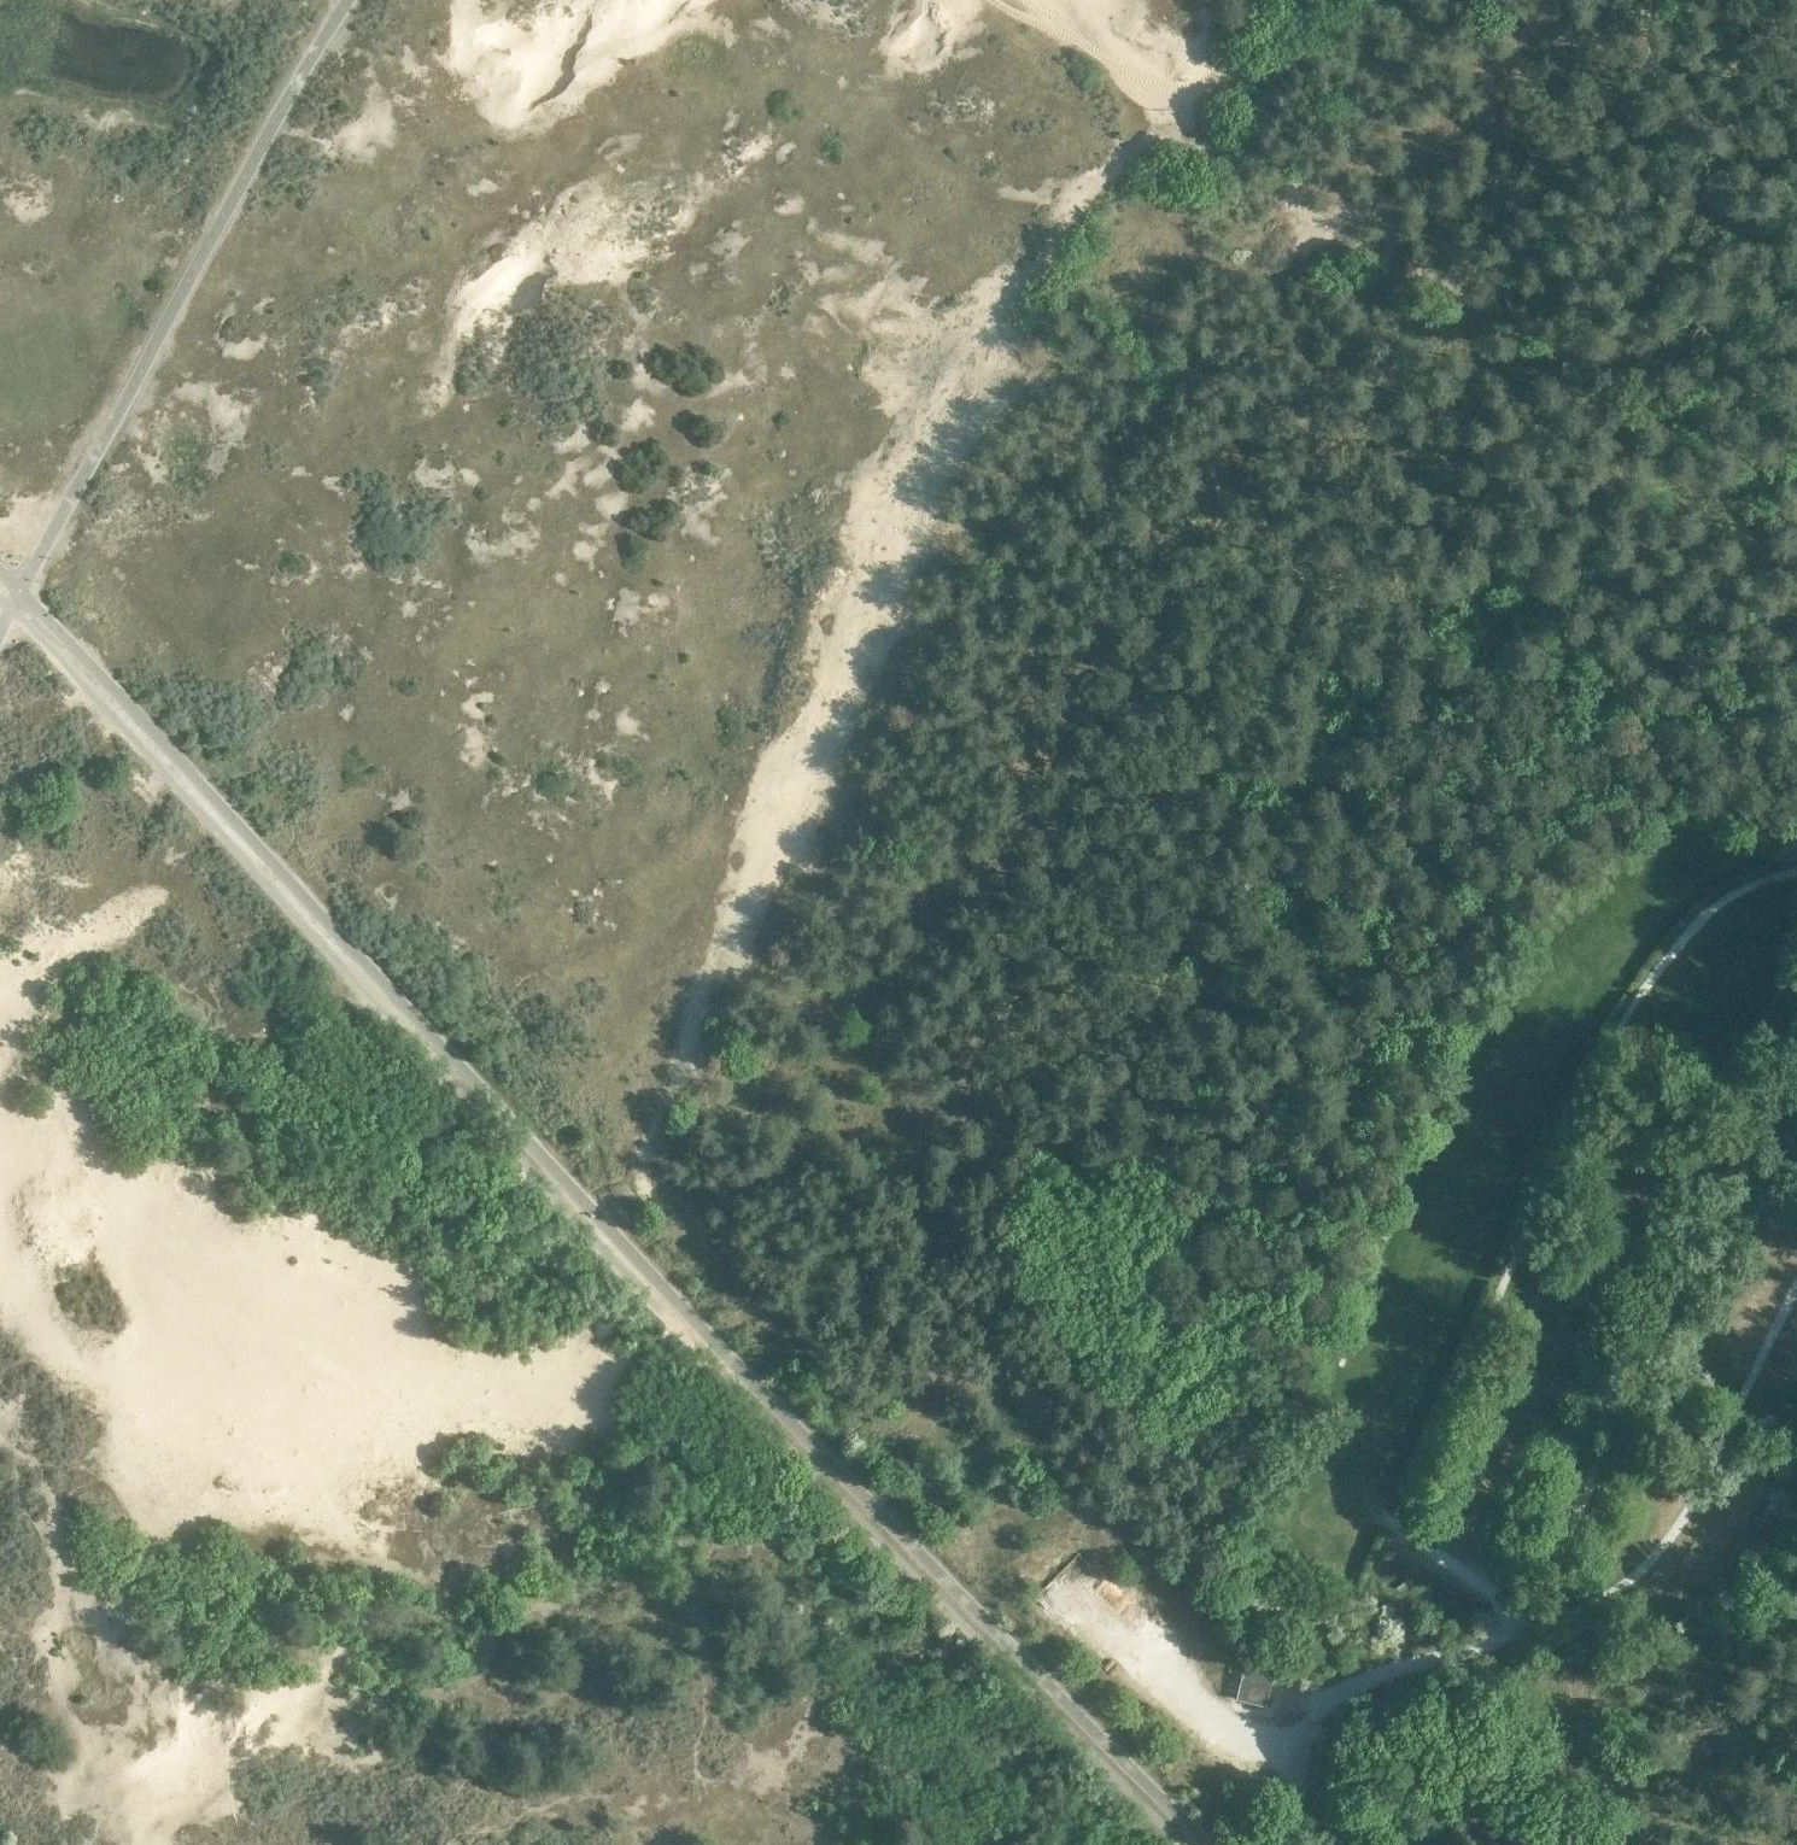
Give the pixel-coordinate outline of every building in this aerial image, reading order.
[(1265,1667),(1245,1663),(1241,1681),(1237,1697),(1267,1704),(1274,1670),(1265,1667)]
